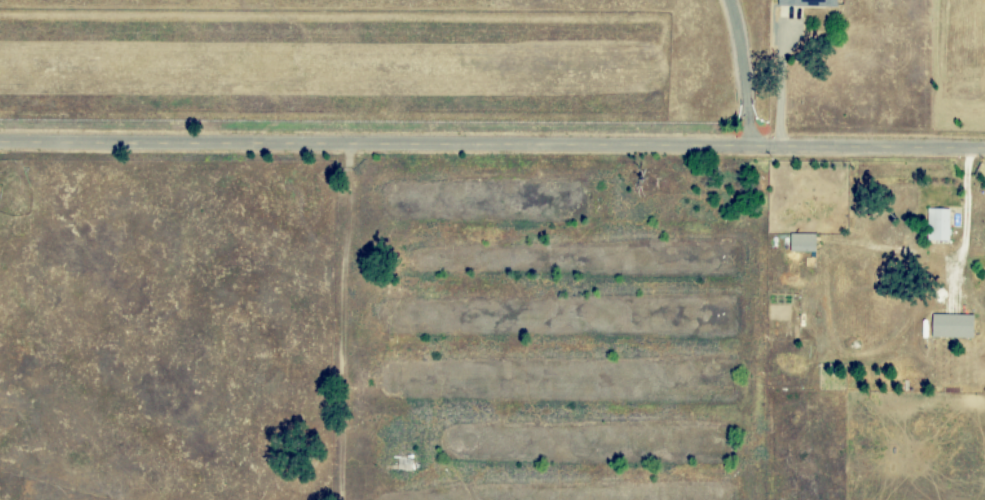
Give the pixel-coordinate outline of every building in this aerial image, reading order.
[(949,242),(949,209),(927,209),(926,242),(949,242)] [(790,253),(815,252),(815,234),(790,235),(790,253)] [(930,338),(973,339),(973,316),(931,315),(930,338)]
